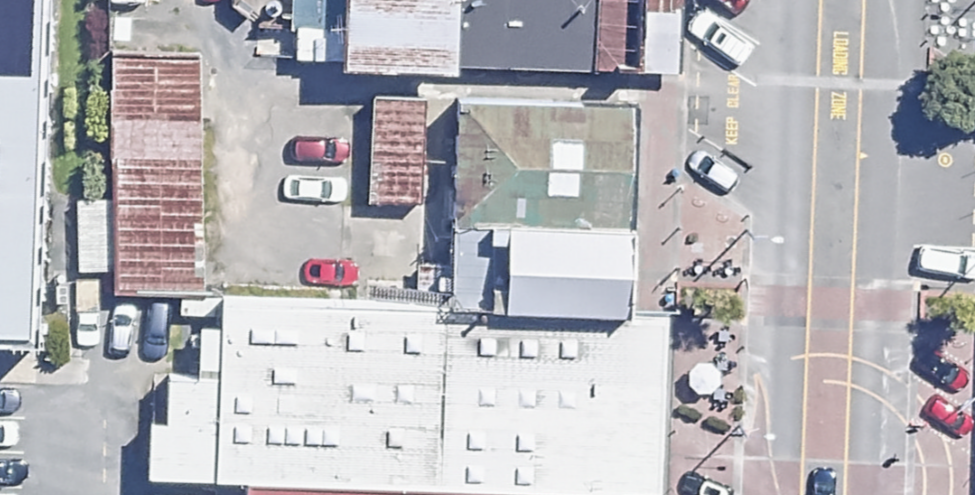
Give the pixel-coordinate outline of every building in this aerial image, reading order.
[(23,313),(38,0),(0,0),(0,312),(23,313)] [(340,58),(619,71),(622,0),(343,0),(340,58)] [(418,100),(367,97),(363,200),(414,202),(418,100)] [(494,296),(652,303),(656,204),(499,197),(494,296)] [(110,205),(65,207),(68,272),(113,270),(110,205)] [(246,494),(642,494),(652,303),(216,282),(211,373),(144,370),(139,490),(227,494),(246,494)]
